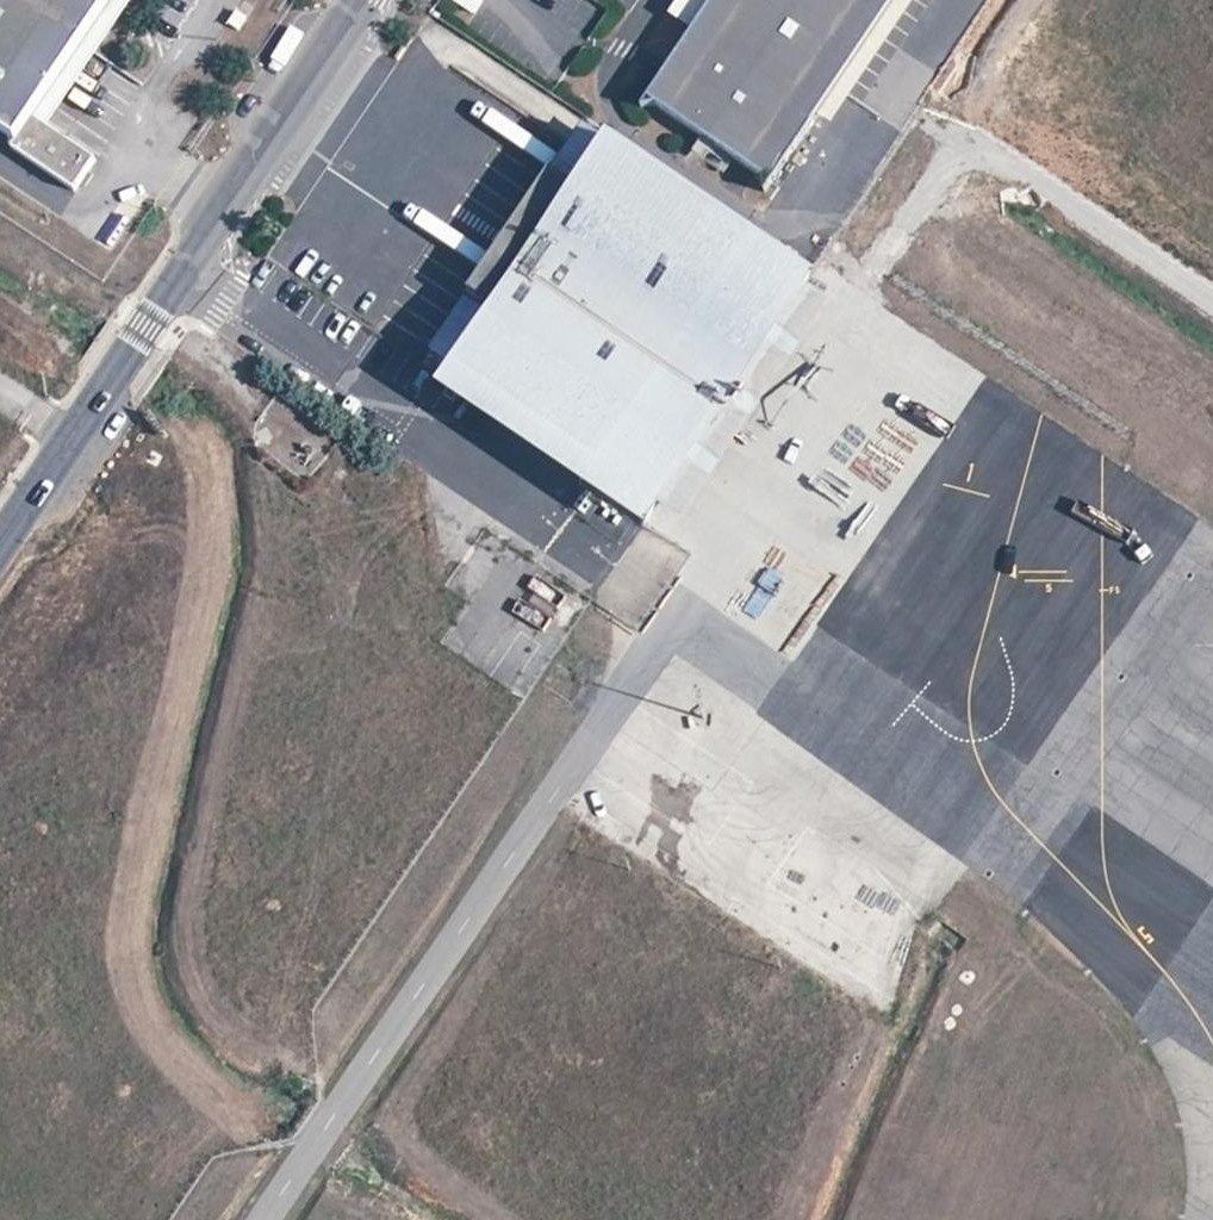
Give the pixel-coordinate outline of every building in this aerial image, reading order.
[(16,144),(35,117),(113,0),(0,0),(0,133),(16,144)] [(474,11),(480,0),(455,0),(474,11)] [(640,93),(764,177),(883,0),(703,0),(689,21),(640,93)] [(703,0),(669,0),(665,5),(689,21),(703,0)] [(448,308),(475,331),(606,136),(574,115),(448,308)] [(16,144),(73,182),(91,155),(35,117),(16,144)] [(462,352),(452,365),(438,387),(648,527),(817,275),(608,135),(606,136),(475,331),(462,352)] [(448,308),(435,328),(462,352),(475,331),(448,308)] [(452,365),(462,352),(435,328),(424,346),(452,365)] [(551,616),(564,590),(537,576),(524,602),(551,616)]
